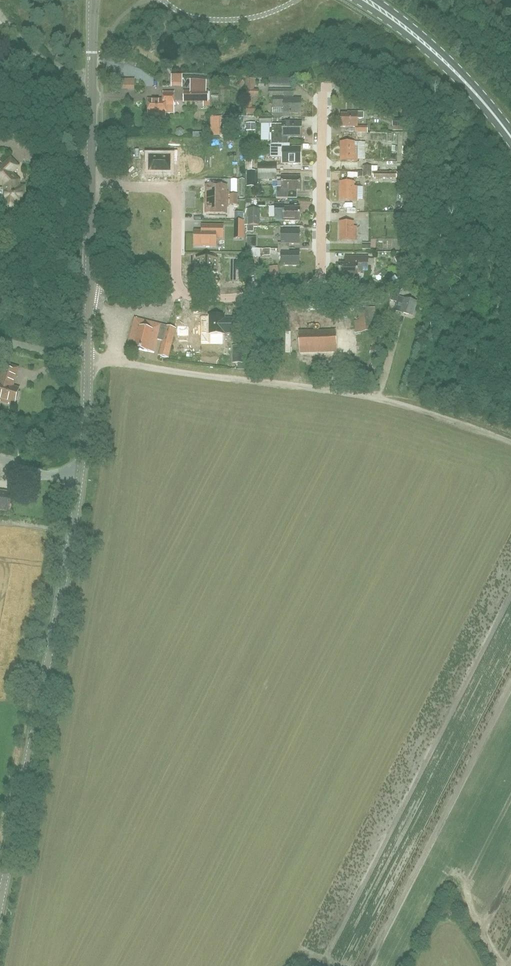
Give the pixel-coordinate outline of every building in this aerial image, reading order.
[(175,88),(186,88),(186,76),(175,76),(175,88)] [(139,88),(139,80),(128,80),(128,88),(139,88)] [(191,81),(191,92),(184,92),(184,102),(208,102),(208,92),(206,92),(206,81),(191,81)] [(252,94),(259,94),(259,90),(247,90),(247,114),(259,114),(259,108),(253,108),(252,94)] [(293,117),(293,113),(301,113),(301,99),(283,99),(283,90),(270,91),(270,97),(273,97),(273,117),(293,117)] [(390,99),(386,103),(379,110),(383,115),(391,109),(390,108),(395,104),(390,99)] [(174,107),(174,100),(165,100),(165,101),(148,100),(148,115),(158,115),(158,118),(165,118),(165,116),(166,116),(166,107),(174,107)] [(364,119),(364,113),(357,113),(349,113),(349,115),(342,115),(342,128),(359,128),(359,119),(364,119)] [(405,126),(409,126),(409,120),(405,120),(405,119),(393,119),(393,127),(397,127),(397,129),(405,129),(405,126)] [(272,144),(273,144),(288,144),(288,137),(301,137),(301,125),(283,125),(277,125),(277,126),(271,126),(271,128),(270,128),(270,134),(272,134),(272,144)] [(193,132),(193,137),(208,138),(208,126),(202,126),(202,132),(193,132)] [(358,161),(358,147),(355,147),(355,142),(341,142),(341,161),(358,161)] [(301,164),(301,148),(291,148),(291,144),(288,144),(273,144),(273,158),(283,158),(283,164),(301,164)] [(148,172),(169,173),(169,163),(176,163),(176,151),(169,151),(169,158),(148,157),(148,172)] [(246,163),(246,173),(277,172),(277,165),(259,164),(259,170),(253,170),(252,163),(252,158),(246,158),(246,163)] [(4,204),(4,207),(4,209),(8,213),(15,213),(19,209),(19,207),(24,207),(24,197),(24,195),(23,195),(23,194),(21,193),(21,189),(17,185),(18,182),(19,181),(12,173),(18,167),(11,159),(0,170),(0,182),(1,183),(5,187),(7,187),(7,189),(0,188),(0,204),(4,204)] [(277,172),(246,173),(246,182),(257,182),(257,180),(277,180),(277,172)] [(291,199),(292,191),(301,191),(301,177),(282,177),(282,187),(276,187),(277,198),(291,199)] [(207,186),(207,200),(238,200),(238,194),(232,194),(232,186),(244,186),(244,179),(230,179),(230,186),(226,186),(207,186)] [(358,201),(358,187),(355,187),(355,182),(341,182),(341,201),(358,201)] [(238,200),(207,200),(206,214),(226,214),(226,208),(228,208),(228,205),(238,205),(238,200)] [(275,219),(283,219),(283,221),(300,221),(300,208),(284,208),(284,206),(275,206),(275,219)] [(260,226),(260,210),(249,210),(249,225),(260,226)] [(357,241),(357,227),(354,227),(354,222),(341,222),(341,241),(357,241)] [(224,225),(202,225),(202,231),(194,231),(194,247),(217,248),(217,239),(224,240),(224,225)] [(300,245),(300,231),(281,231),(281,244),(279,244),(279,249),(290,249),(290,245),(300,245)] [(246,264),(253,264),(253,260),(253,257),(261,257),(261,249),(253,249),(253,250),(246,250),(246,264)] [(290,253),(290,249),(279,249),(279,253),(281,253),(281,267),(300,267),(300,253),(290,253)] [(368,271),(369,258),(347,257),(347,265),(340,265),(340,278),(358,278),(358,271),(368,271)] [(216,272),(216,258),(195,258),(195,272),(216,272)] [(394,273),(387,280),(393,287),(401,281),(394,273)] [(437,273),(432,286),(440,288),(444,276),(437,273)] [(413,316),(417,302),(400,297),(401,291),(395,289),(393,292),(391,301),(397,303),(395,311),(413,316)] [(361,303),(371,303),(370,294),(361,295),(361,303)] [(342,296),(341,301),(341,304),(353,304),(353,296),(342,296)] [(356,334),(378,332),(375,308),(358,309),(360,321),(355,321),(356,334)] [(224,315),(209,315),(209,334),(218,334),(218,335),(222,335),(222,334),(224,334),(224,333),(240,333),(240,319),(224,319),(224,315)] [(162,326),(135,319),(128,347),(135,348),(135,349),(147,352),(154,353),(158,340),(163,341),(160,356),(168,358),(176,329),(167,327),(167,328),(162,326)] [(190,325),(177,325),(177,336),(190,336),(190,325)] [(300,353),(337,352),(336,330),(300,331),(300,353)] [(383,348),(384,339),(373,338),(372,347),(383,348)] [(234,363),(242,363),(242,346),(234,346),(234,363)] [(381,358),(382,349),(372,347),(370,356),(381,358)] [(14,404),(15,402),(17,401),(19,393),(18,392),(19,389),(11,387),(12,383),(13,383),(14,382),(19,369),(5,364),(0,381),(0,400),(1,400),(0,401),(8,404),(9,403),(14,404)] [(37,446),(31,444),(29,453),(35,454),(37,446)] [(12,494),(0,492),(0,509),(9,511),(12,494)]
